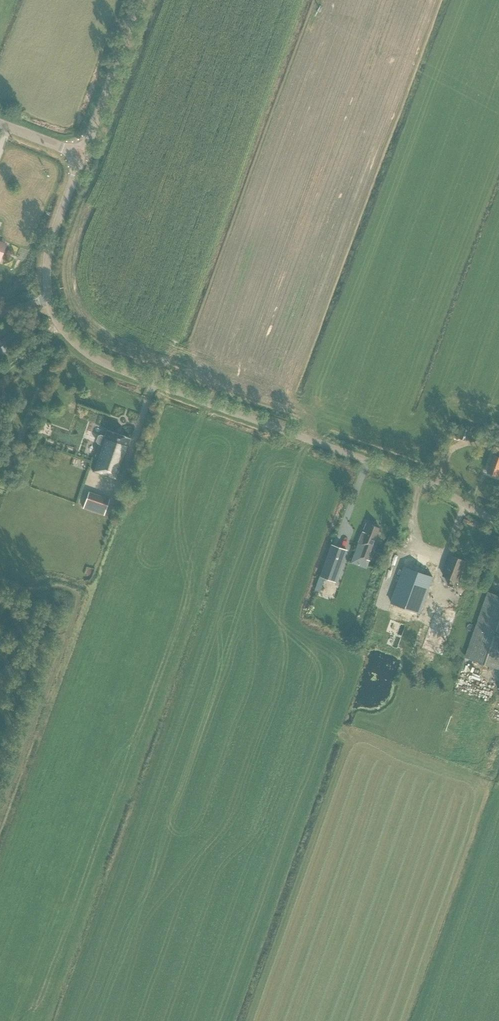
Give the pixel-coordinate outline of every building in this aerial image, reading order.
[(466,440),(470,430),(463,428),(459,438),(466,440)] [(130,438),(107,430),(104,436),(100,435),(98,436),(96,441),(97,443),(101,445),(92,471),(116,479),(130,438)] [(497,438),(493,448),(496,449),(494,454),(487,472),(498,477),(498,475),(498,439),(497,438)] [(103,515),(109,500),(88,493),(83,508),(103,515)] [(370,524),(367,523),(362,534),(359,542),(365,545),(360,557),(368,560),(380,528),(370,524)] [(325,577),(336,581),(347,551),(332,545),(321,575),(325,577)] [(420,613),(437,565),(409,555),(391,602),(420,613)] [(458,581),(466,561),(451,555),(443,575),(451,578),(449,585),(454,587),(457,580),(458,581)] [(325,577),(321,575),(316,589),(320,590),(325,577)] [(488,592),(465,657),(498,669),(498,595),(488,592)] [(442,655),(458,612),(437,605),(422,648),(442,655)] [(397,648),(406,625),(390,620),(382,643),(397,648)]
